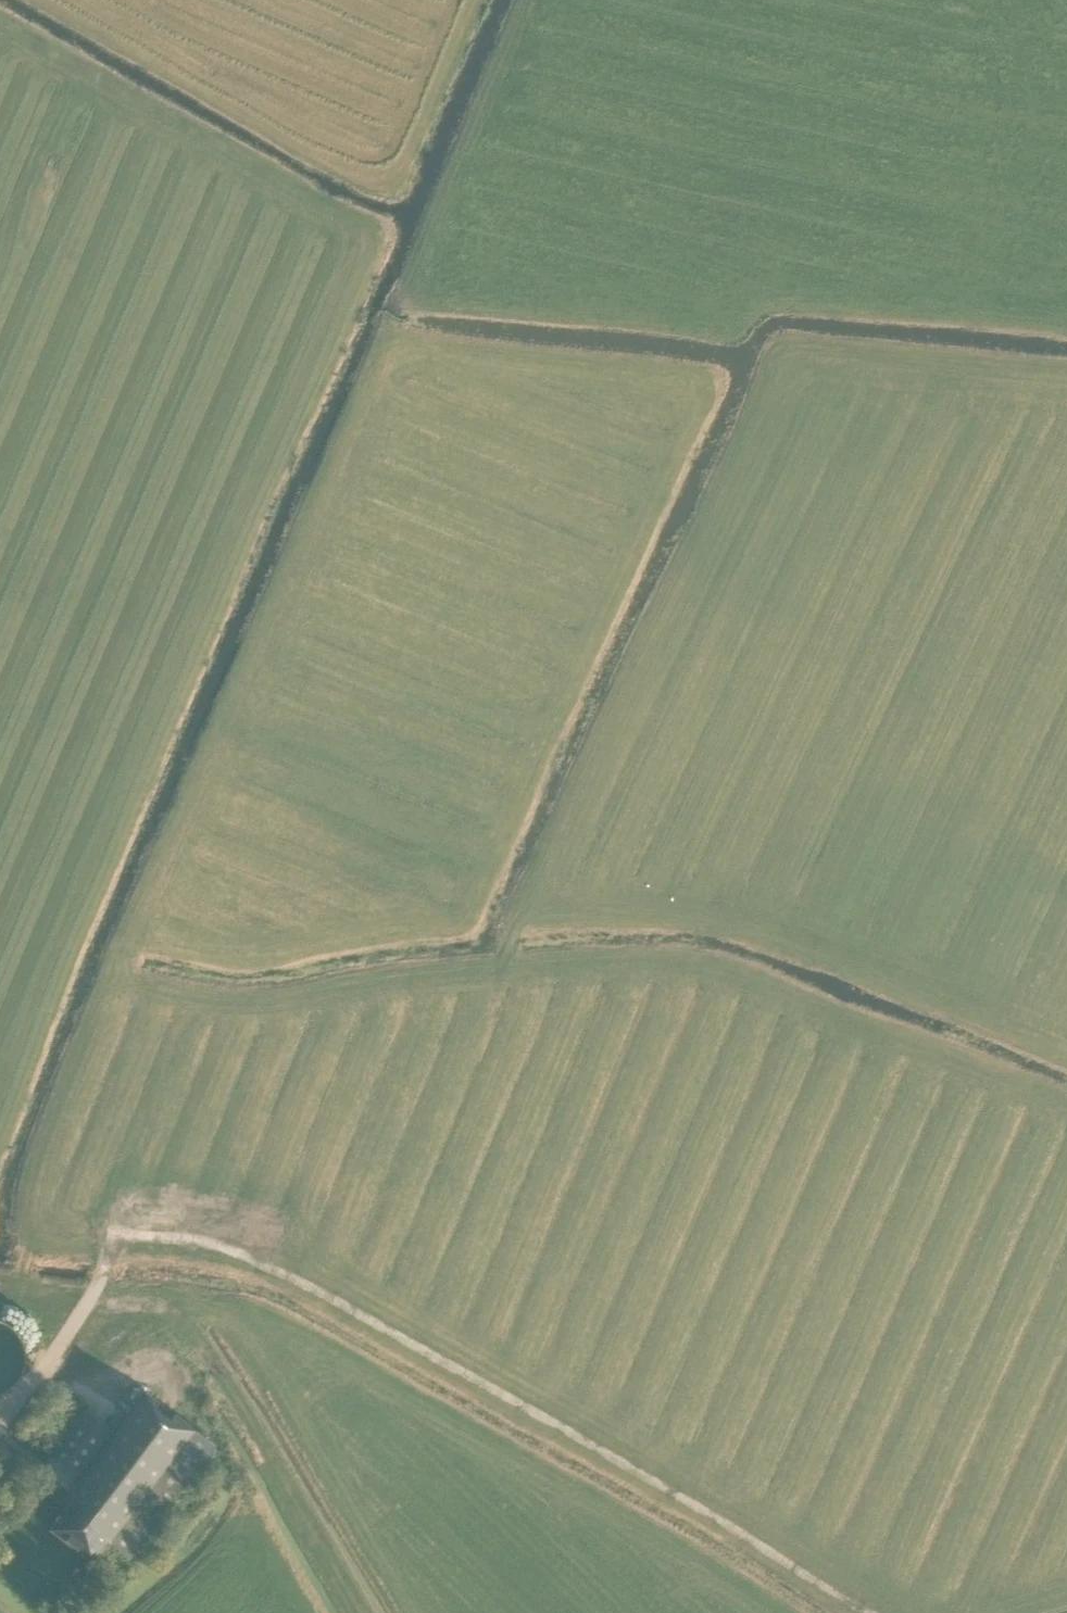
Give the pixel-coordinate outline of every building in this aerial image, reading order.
[(22,1380),(13,1325),(0,1327),(0,1384),(22,1380)] [(51,1530),(92,1561),(107,1541),(129,1558),(216,1446),(177,1415),(172,1420),(154,1408),(159,1402),(146,1393),(67,1498),(73,1502),(51,1530)] [(51,1454),(79,1476),(113,1431),(85,1410),(51,1454)]
